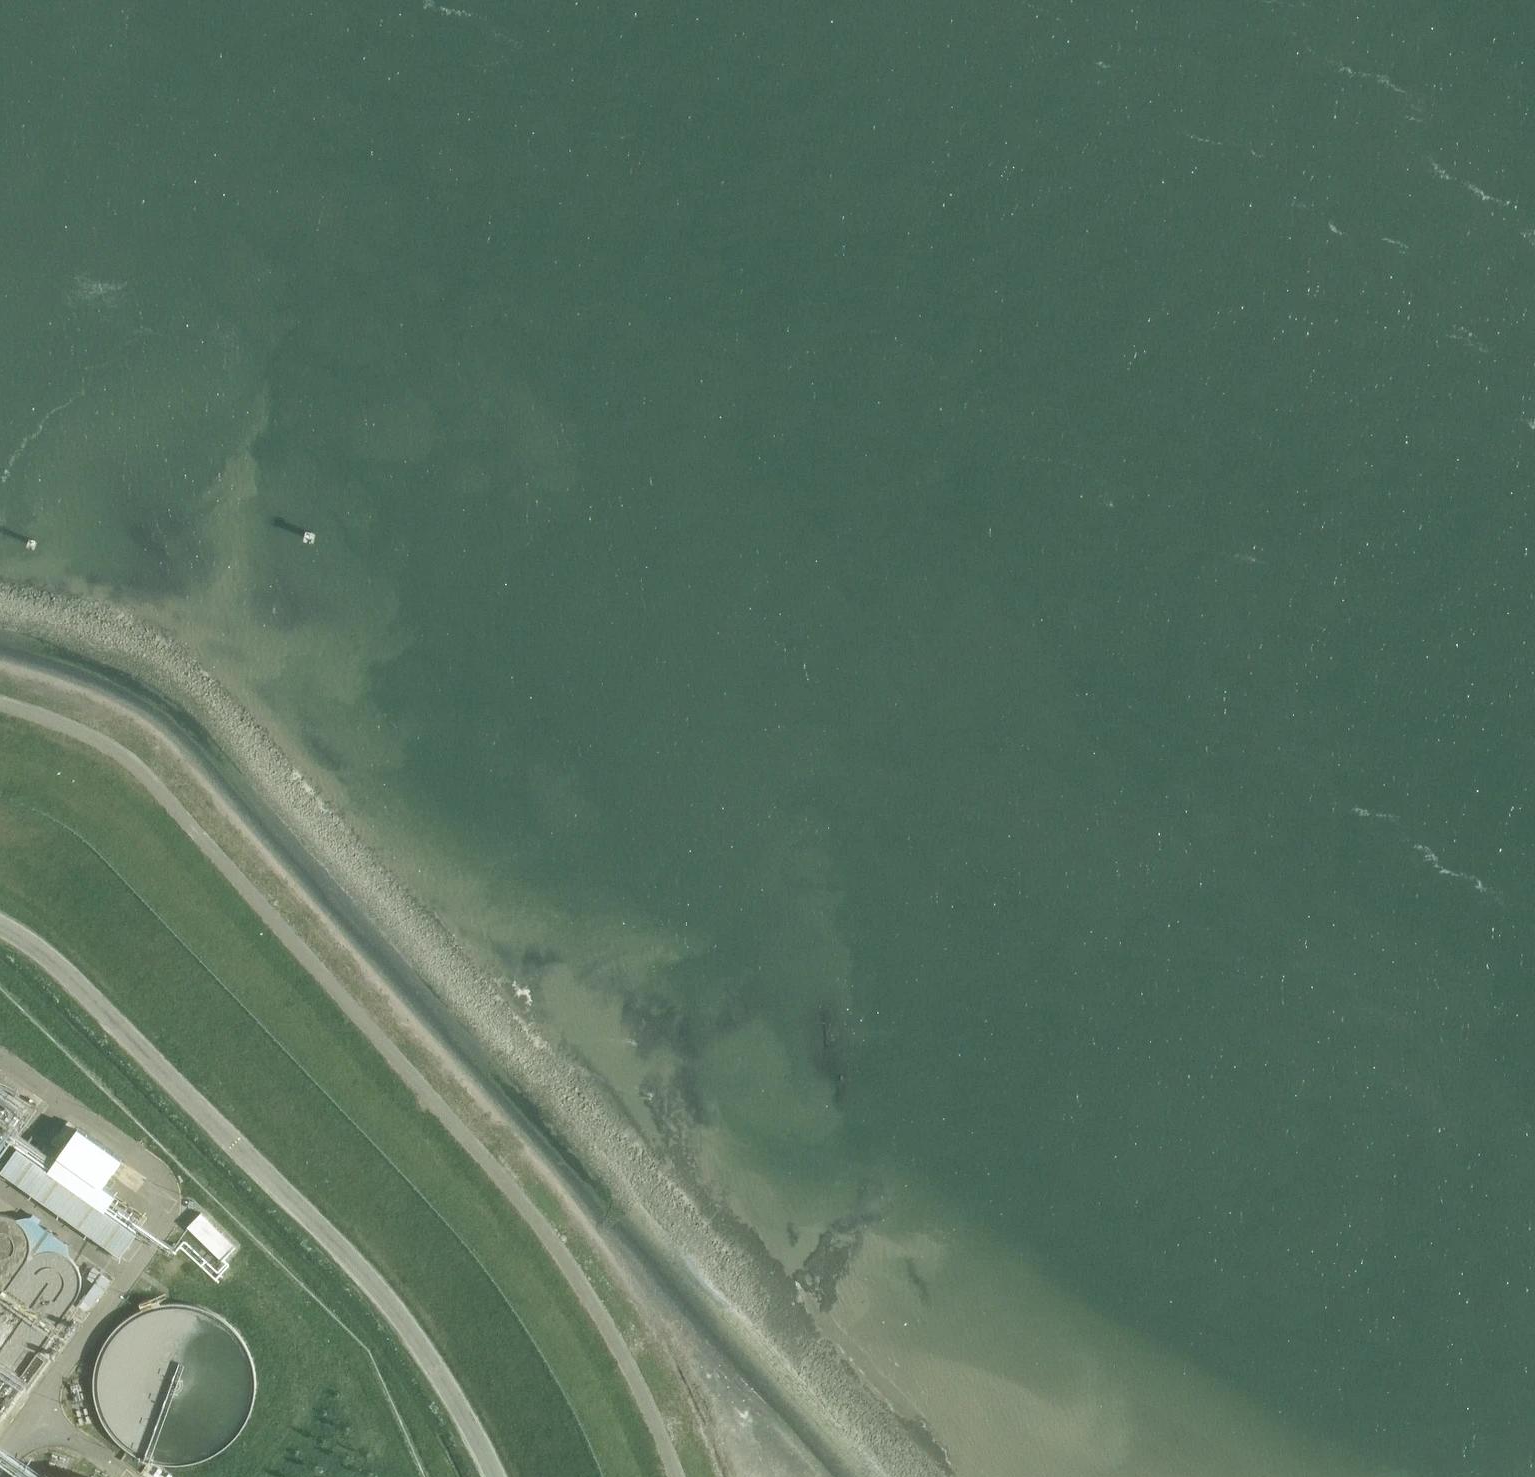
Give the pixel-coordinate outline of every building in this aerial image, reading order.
[(185,1231),(228,1264),(245,1243),(201,1209),(185,1231)] [(104,1271),(82,1306),(93,1313),(115,1277),(104,1271)]
